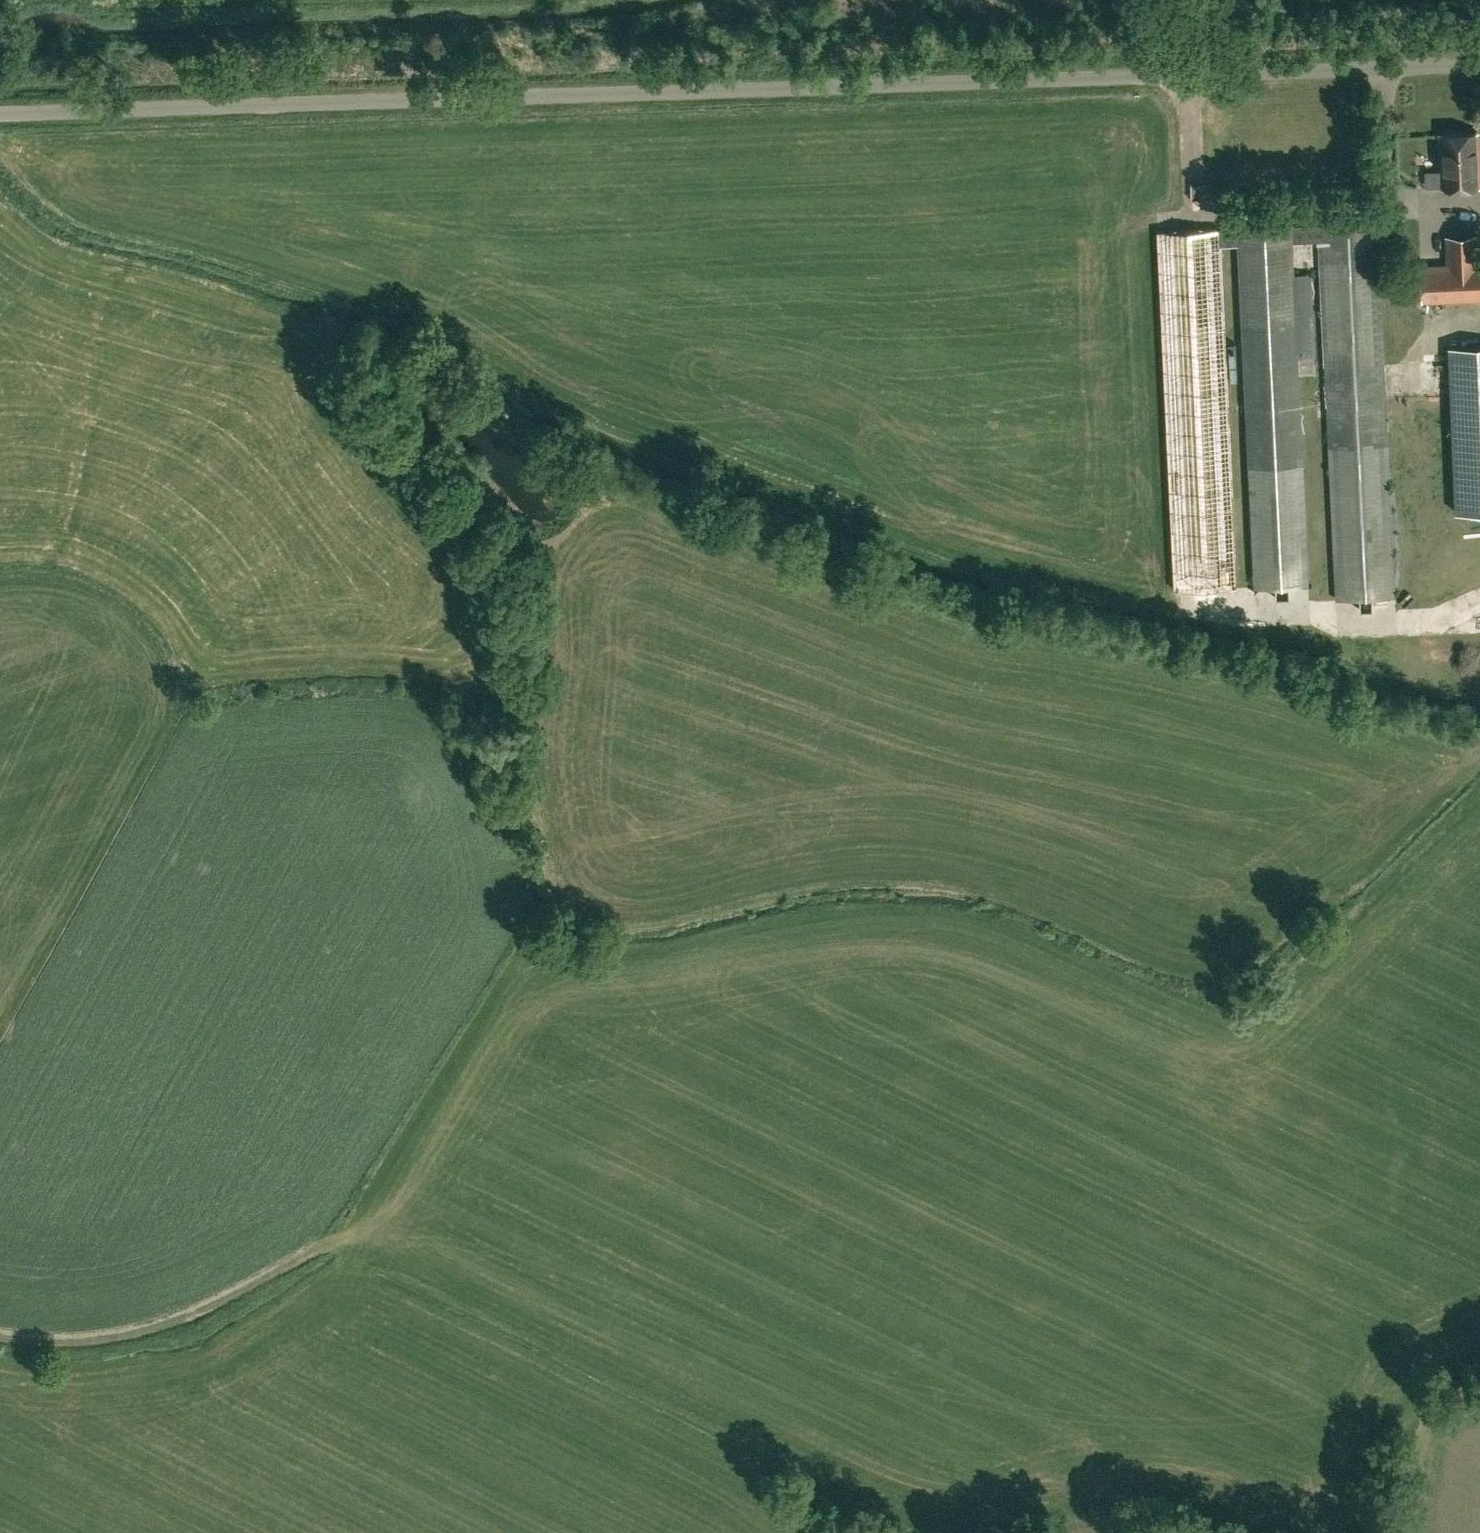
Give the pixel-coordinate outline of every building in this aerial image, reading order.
[(1479,184),(1479,144),(1479,131),(1439,133),(1442,185),(1479,184)] [(1378,219),(1319,222),(1319,223),(1320,239),(1324,327),(1383,325),(1378,219)] [(1319,223),(1291,224),(1292,241),(1320,239),(1319,223)] [(1239,227),(1240,243),(1244,327),(1296,324),(1292,241),(1291,224),(1239,227)] [(1227,297),(1225,226),(1198,227),(1200,298),(1227,297)] [(1479,295),(1479,263),(1423,266),(1425,297),(1479,295)] [(1314,274),(1294,275),(1296,324),(1298,355),(1318,354),(1314,274)] [(1296,324),(1244,327),(1250,468),(1303,465),(1298,355),(1296,324)] [(1383,325),(1324,328),(1327,399),(1386,396),(1383,325)] [(1451,345),(1456,509),(1479,508),(1479,344),(1451,345)] [(1448,367),(1432,367),(1432,391),(1448,392),(1448,367)] [(1327,399),(1330,465),(1389,461),(1386,397),(1327,399)] [(1389,463),(1330,465),(1336,598),(1395,596),(1389,463)] [(1303,465),(1250,468),(1256,586),(1308,583),(1303,465)]
